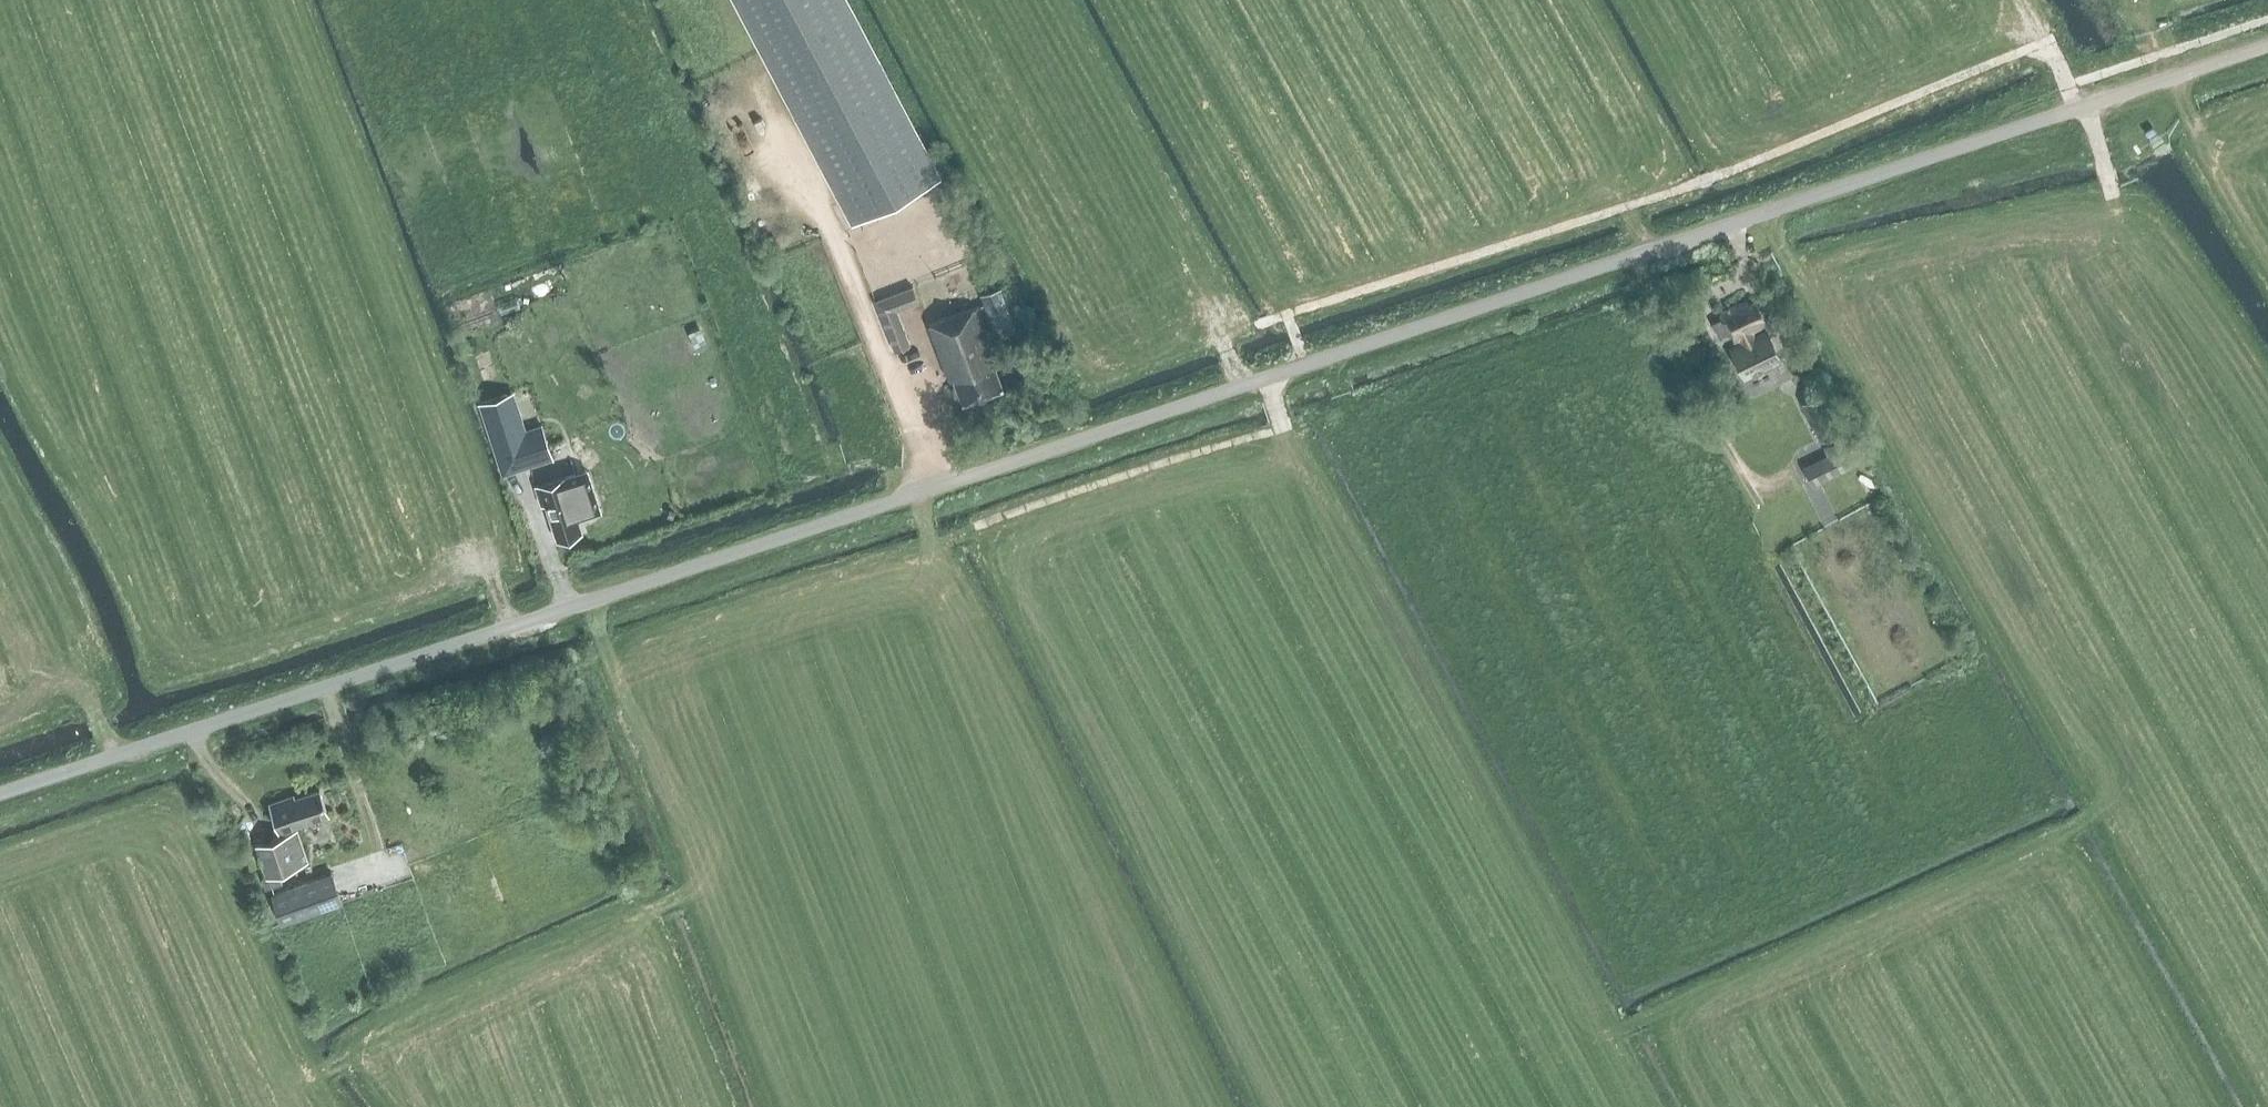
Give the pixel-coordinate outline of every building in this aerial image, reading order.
[(856,221),(937,178),(843,0),(739,0),(856,221)] [(1698,285),(1684,292),(1689,302),(1703,296),(1698,285)] [(874,302),(895,352),(911,345),(897,312),(919,303),(912,286),(874,302)] [(986,296),(995,321),(1012,315),(1002,289),(986,296)] [(1739,344),(1728,350),(1745,383),(1784,363),(1767,331),(1751,339),(1748,333),(1763,325),(1752,303),(1745,306),(1743,302),(1725,311),(1725,309),(1723,310),(1724,312),(1716,316),(1720,324),(1711,329),(1717,339),(1726,334),(1731,342),(1736,340),(1739,344)] [(952,379),(956,378),(965,402),(1003,388),(994,364),(999,362),(979,308),(932,325),(952,379)] [(475,405),(500,477),(553,458),(542,426),(527,431),(514,391),(475,405)] [(1800,403),(1819,441),(1833,434),(1814,396),(1800,403)] [(1841,437),(1823,446),(1827,455),(1803,467),(1813,486),(1856,465),(1841,437)] [(580,495),(572,474),(533,488),(539,506),(544,505),(556,541),(581,532),(575,515),(578,514),(583,514),(588,512),(591,509),(591,504),(589,499),(585,496),(580,495)] [(267,876),(269,875),(272,886),(283,882),(279,872),(308,862),(297,830),(290,833),(288,828),(326,815),(326,816),(328,815),(320,790),(295,798),(294,795),(270,804),(281,836),(256,844),(267,876)] [(273,893),(283,922),(342,902),(332,872),(273,893)]
